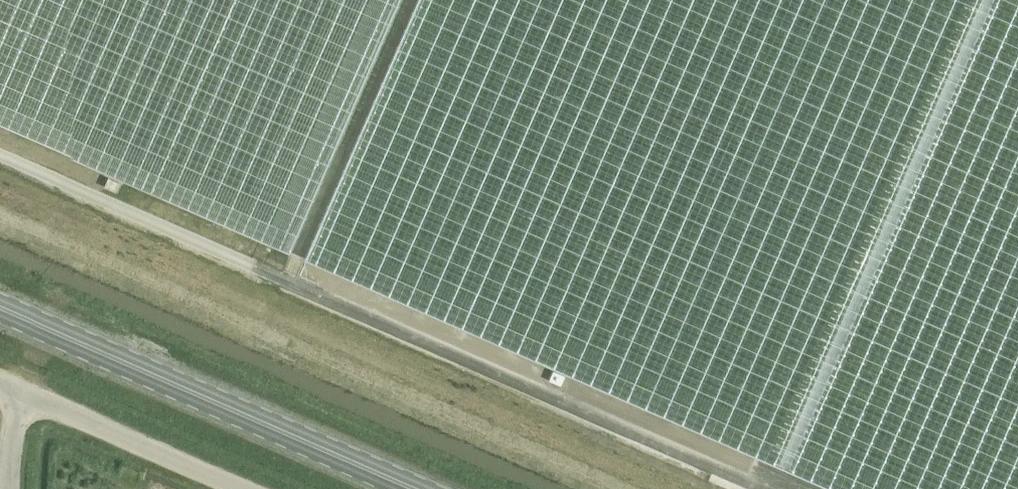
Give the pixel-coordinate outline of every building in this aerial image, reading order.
[(292,252),(402,0),(0,0),(0,125),(292,252)]
